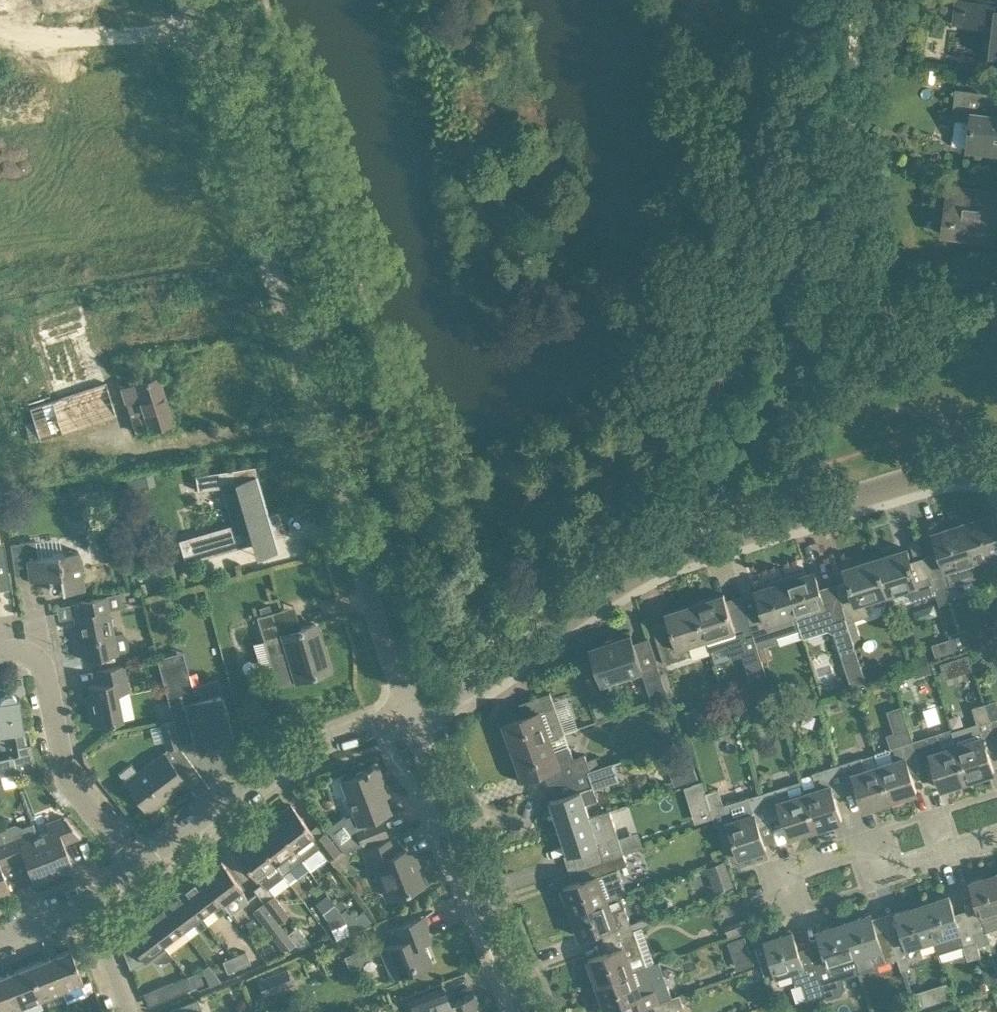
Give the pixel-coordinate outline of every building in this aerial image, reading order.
[(989,0),(956,0),(953,22),(977,25),(978,19),(994,21),(989,54),(996,55),(996,6),(996,2),(996,1),(989,0)] [(955,119),(952,144),(969,146),(969,148),(996,151),(996,114),(992,114),(995,96),(956,91),(952,119),(955,119)] [(878,139),(871,152),(883,159),(891,146),(878,139)] [(987,190),(950,186),(944,234),(973,237),(993,239),(996,209),(996,192),(987,190)] [(114,418),(82,300),(29,314),(52,398),(28,405),(37,439),(114,418)] [(132,432),(170,421),(156,372),(118,384),(132,432)] [(185,562),(254,542),(276,535),(286,533),(279,510),(266,514),(257,481),(258,481),(255,465),(236,468),(195,474),(198,490),(221,486),(232,523),(179,539),(185,562)] [(13,500),(5,501),(7,516),(15,515),(13,500)] [(962,523),(974,559),(989,554),(994,570),(996,569),(996,530),(992,514),(962,523)] [(979,575),(974,559),(962,523),(934,532),(942,557),(927,562),(925,556),(924,556),(936,593),(939,603),(949,600),(944,586),(964,579),(979,575)] [(48,576),(49,583),(49,584),(49,585),(49,586),(49,587),(49,588),(51,589),(51,590),(52,590),(53,590),(54,590),(55,590),(56,590),(57,590),(58,589),(59,588),(59,587),(59,586),(60,585),(61,585),(62,591),(84,588),(81,568),(78,550),(63,552),(38,556),(35,539),(10,543),(15,575),(29,573),(30,579),(48,576)] [(876,558),(887,592),(910,585),(915,600),(936,593),(924,556),(911,560),(907,548),(876,558)] [(865,599),(887,592),(876,558),(845,568),(849,581),(837,584),(837,583),(836,584),(835,583),(837,591),(847,621),(855,618),(870,614),(865,599)] [(837,591),(823,595),(814,571),(807,573),(807,574),(786,581),(799,623),(801,630),(819,624),(835,632),(852,686),(867,681),(853,639),(847,621),(837,591)] [(784,628),(799,623),(786,581),(765,588),(764,587),(757,589),(764,614),(749,619),(758,646),(773,641),(779,639),(778,636),(785,633),(784,628)] [(744,604),(729,609),(724,593),(695,602),(706,639),(710,649),(728,643),(732,658),(744,654),(751,678),(766,673),(758,646),(749,619),(744,604)] [(84,659),(103,655),(126,650),(128,645),(126,636),(123,632),(113,634),(106,595),(80,601),(83,613),(75,615),(75,616),(79,615),(81,627),(77,628),(84,659)] [(665,663),(684,657),(692,655),(688,644),(706,639),(695,602),(666,611),(667,616),(671,628),(656,633),(656,632),(655,632),(665,663)] [(257,616),(269,656),(276,685),(297,679),(329,669),(329,667),(325,669),(317,640),(320,639),(316,623),(279,634),(272,611),(257,616)] [(606,642),(591,647),(602,681),(642,668),(652,701),(669,696),(649,636),(648,636),(648,637),(634,642),(631,634),(616,639),(615,635),(614,635),(614,636),(606,639),(606,638),(605,638),(606,642)] [(157,657),(173,719),(180,743),(206,736),(208,743),(232,737),(224,708),(228,707),(226,703),(223,704),(220,693),(201,699),(198,687),(193,688),(183,650),(157,657)] [(910,657),(913,667),(929,662),(926,652),(910,657)] [(963,671),(972,668),(968,654),(959,657),(963,671)] [(882,661),(863,666),(867,679),(886,674),(882,661)] [(932,672),(929,662),(913,667),(916,676),(932,672)] [(93,725),(112,721),(122,719),(117,693),(129,691),(124,664),(97,669),(100,682),(89,685),(93,708),(89,708),(93,725)] [(777,709),(771,686),(758,690),(764,712),(777,709)] [(550,737),(564,732),(553,700),(551,691),(520,702),(520,703),(526,701),(530,714),(505,722),(515,750),(550,737)] [(36,766),(28,727),(24,728),(19,698),(17,699),(16,698),(15,696),(14,695),(13,694),(11,694),(10,693),(8,693),(7,693),(5,694),(4,694),(2,695),(1,696),(0,698),(0,733),(14,730),(17,746),(20,746),(21,754),(13,756),(12,755),(0,758),(0,775),(16,770),(36,766)] [(597,717),(609,713),(604,699),(593,703),(597,717)] [(991,720),(985,702),(972,706),(977,722),(953,730),(957,745),(956,745),(967,779),(994,770),(988,751),(996,748),(996,742),(990,720),(991,720)] [(686,709),(694,735),(710,730),(701,704),(686,709)] [(792,718),(804,714),(801,704),(788,708),(780,711),(783,721),(792,718)] [(922,768),(913,740),(901,705),(888,709),(899,744),(889,748),(875,752),(879,765),(890,799),(917,791),(911,771),(922,768)] [(778,710),(765,714),(770,730),(783,726),(778,710)] [(160,723),(166,748),(180,745),(180,743),(173,719),(160,723)] [(939,732),(913,740),(922,768),(934,764),(941,787),(967,779),(956,745),(944,749),(939,732)] [(556,752),(550,737),(515,750),(524,777),(550,768),(554,780),(548,782),(549,783),(550,782),(588,770),(601,766),(597,756),(587,759),(585,753),(573,757),(570,747),(556,752)] [(119,773),(128,786),(148,812),(167,797),(165,793),(184,778),(172,762),(164,752),(153,760),(137,772),(132,764),(119,773)] [(837,764),(846,792),(858,788),(864,808),(890,799),(879,765),(867,769),(863,756),(837,764)] [(692,757),(669,765),(676,787),(699,779),(692,757)] [(804,792),(815,827),(842,819),(835,795),(846,792),(837,764),(812,772),(817,788),(804,792)] [(326,828),(331,834),(333,836),(330,839),(339,851),(340,852),(344,851),(363,844),(362,842),(368,840),(386,833),(381,819),(379,820),(378,816),(389,811),(380,787),(384,785),(377,767),(367,770),(367,768),(362,770),(363,772),(342,780),(349,799),(355,812),(346,816),(344,814),(326,828)] [(585,804),(597,799),(594,787),(588,770),(550,782),(551,784),(557,782),(562,796),(551,799),(555,812),(557,811),(562,826),(590,816),(585,804)] [(762,792),(771,820),(783,816),(789,836),(815,827),(804,792),(791,796),(787,784),(762,792)] [(759,824),(771,820),(762,792),(736,800),(724,804),(729,821),(717,825),(727,855),(738,852),(739,856),(766,847),(759,824)] [(699,821),(713,816),(707,798),(693,803),(699,821)] [(339,851),(330,839),(324,830),(314,838),(312,835),(313,833),(291,803),(278,813),(282,819),(275,824),(302,859),(320,846),(329,858),(339,851)] [(590,816),(562,826),(567,840),(565,841),(569,853),(569,854),(579,850),(584,865),(578,867),(624,852),(619,836),(610,810),(590,816)] [(48,830),(38,834),(53,874),(73,866),(64,843),(81,836),(64,815),(46,823),(48,830)] [(53,874),(38,834),(33,823),(23,827),(14,824),(0,829),(0,830),(13,863),(24,858),(33,882),(53,874)] [(283,873),(302,859),(275,824),(256,838),(283,873)] [(13,863),(0,830),(0,895),(10,891),(1,867),(13,863)] [(619,836),(624,852),(644,845),(639,830),(619,836)] [(255,878),(266,888),(283,876),(282,874),(283,873),(256,838),(250,844),(245,838),(233,848),(245,863),(255,878)] [(390,897),(404,892),(423,884),(415,865),(412,867),(405,849),(395,853),(389,838),(371,846),(363,849),(369,864),(376,861),(390,897)] [(618,867),(628,864),(624,852),(578,867),(578,868),(584,866),(589,878),(563,887),(565,892),(566,892),(574,912),(607,900),(612,898),(620,895),(619,894),(626,891),(618,867)] [(715,890),(733,885),(725,859),(701,868),(703,874),(706,873),(709,872),(715,890)] [(242,888),(233,877),(221,861),(213,867),(210,864),(199,873),(222,903),(227,910),(228,909),(231,914),(248,900),(242,888)] [(227,910),(222,903),(199,873),(180,887),(201,914),(212,906),(219,916),(227,910)] [(996,910),(996,873),(971,881),(978,905),(967,909),(969,915),(974,932),(988,928),(996,925),(996,920),(994,911),(996,910)] [(180,887),(161,902),(182,929),(192,921),(199,930),(208,924),(180,887)] [(273,894),(263,901),(278,921),(279,922),(289,914),(274,894),(273,894)] [(607,900),(574,912),(578,923),(577,924),(581,936),(600,929),(606,927),(610,938),(634,930),(634,929),(652,923),(649,916),(630,923),(620,895),(613,898),(607,900)] [(934,937),(939,953),(976,941),(974,932),(969,915),(957,919),(949,895),(923,903),(934,937)] [(142,916),(162,943),(163,943),(182,929),(161,902),(142,916)] [(934,937),(923,903),(896,911),(904,936),(893,939),(892,940),(898,957),(897,957),(899,963),(900,963),(901,968),(912,964),(910,960),(923,956),(918,942),(934,937)] [(350,932),(348,928),(342,913),(341,912),(334,904),(323,913),(328,920),(336,938),(350,932)] [(350,932),(364,926),(348,906),(341,912),(342,913),(348,928),(350,932)] [(434,910),(415,917),(389,928),(394,942),(381,948),(386,961),(384,962),(391,978),(413,970),(432,963),(429,957),(431,956),(422,933),(426,931),(420,917),(434,911),(434,910)] [(874,965),(897,957),(898,957),(892,940),(893,939),(891,933),(879,937),(871,913),(845,921),(855,955),(869,951),(874,965)] [(162,943),(142,916),(131,924),(134,927),(125,934),(145,961),(152,956),(156,961),(166,960),(173,956),(163,943),(162,943)] [(743,920),(725,926),(729,936),(747,930),(743,920)] [(278,921),(268,929),(283,949),(283,948),(285,954),(298,948),(295,943),(279,922),(278,921)] [(860,972),(855,955),(845,921),(818,929),(826,954),(815,957),(825,992),(827,998),(840,995),(845,985),(843,978),(860,972)] [(642,953),(637,938),(634,930),(610,938),(614,949),(589,958),(591,963),(592,963),(599,983),(648,965),(643,952),(642,953)] [(812,952),(801,955),(793,931),(766,939),(767,944),(770,951),(758,955),(765,975),(776,972),(777,973),(790,968),(795,983),(796,986),(803,983),(808,998),(825,992),(815,957),(813,951),(812,952)] [(738,969),(755,963),(745,936),(728,941),(738,969)] [(70,949),(49,957),(62,990),(83,982),(70,949)] [(251,962),(246,950),(234,955),(239,967),(251,962)] [(227,972),(239,967),(234,955),(223,960),(227,972)] [(49,957),(29,965),(42,998),(62,990),(49,957)] [(636,1009),(651,1004),(659,1001),(671,997),(659,961),(655,963),(648,965),(599,983),(603,995),(602,995),(607,1007),(632,998),(636,1009)] [(42,998),(29,965),(9,973),(22,1006),(42,998)] [(192,987),(203,982),(198,970),(187,975),(192,987)] [(988,974),(991,986),(996,984),(996,971),(988,974)] [(22,1006),(9,973),(0,976),(0,1011),(24,1011),(22,1006)] [(278,989),(275,981),(272,973),(257,979),(263,995),(278,989)] [(169,997),(192,987),(187,975),(164,985),(169,997)] [(988,980),(979,983),(982,992),(990,989),(988,980)] [(474,993),(449,1003),(443,987),(410,1000),(414,1011),(427,1011),(429,1011),(481,1011),(474,993)] [(764,987),(752,989),(755,1004),(766,1003),(764,987)] [(910,996),(915,1011),(921,1011),(930,1009),(924,991),(910,996)] [(678,1007),(684,1005),(680,994),(671,997),(659,1001),(651,1004),(654,1011),(680,1011),(678,1007)] [(198,998),(168,1010),(168,1011),(203,1011),(198,998)]
